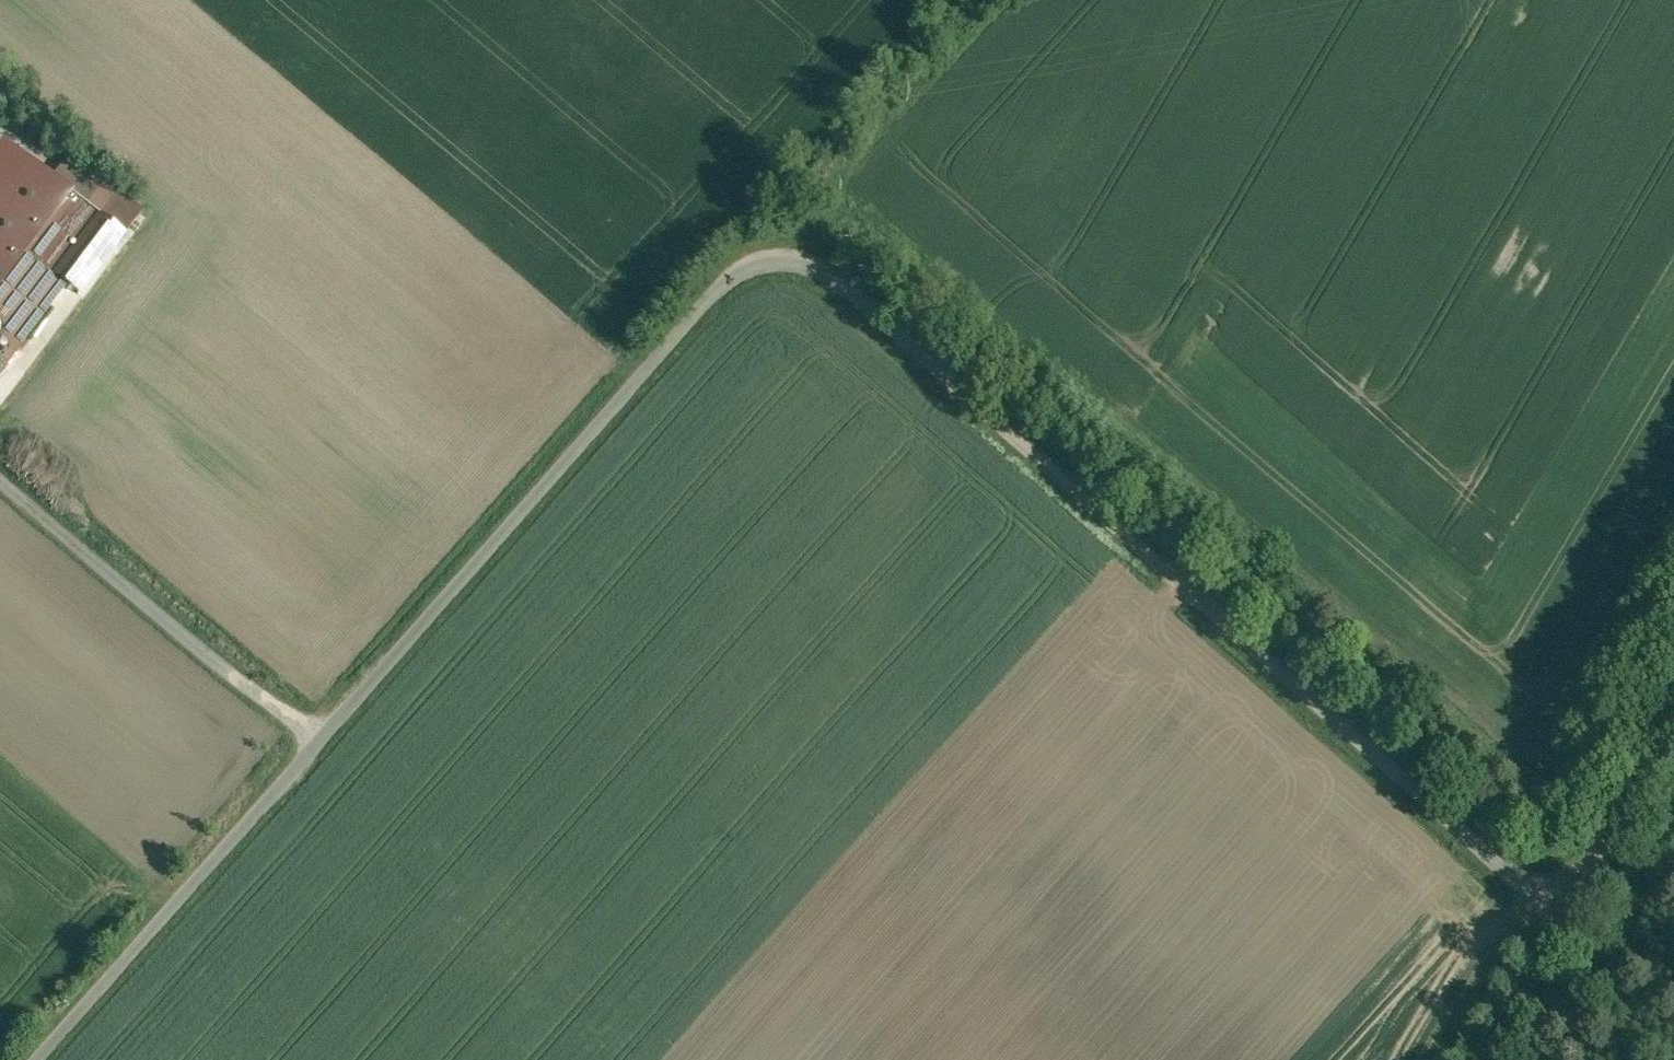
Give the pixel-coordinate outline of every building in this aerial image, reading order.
[(1,235),(5,234),(8,232),(10,231),(13,228),(15,225),(16,223),(17,221),(19,218),(19,215),(19,211),(19,207),(18,203),(16,199),(13,196),(10,194),(7,191),(2,189),(0,189),(0,235),(1,235)] [(24,253),(15,265),(0,253),(0,322),(23,339),(65,284),(24,253)]
